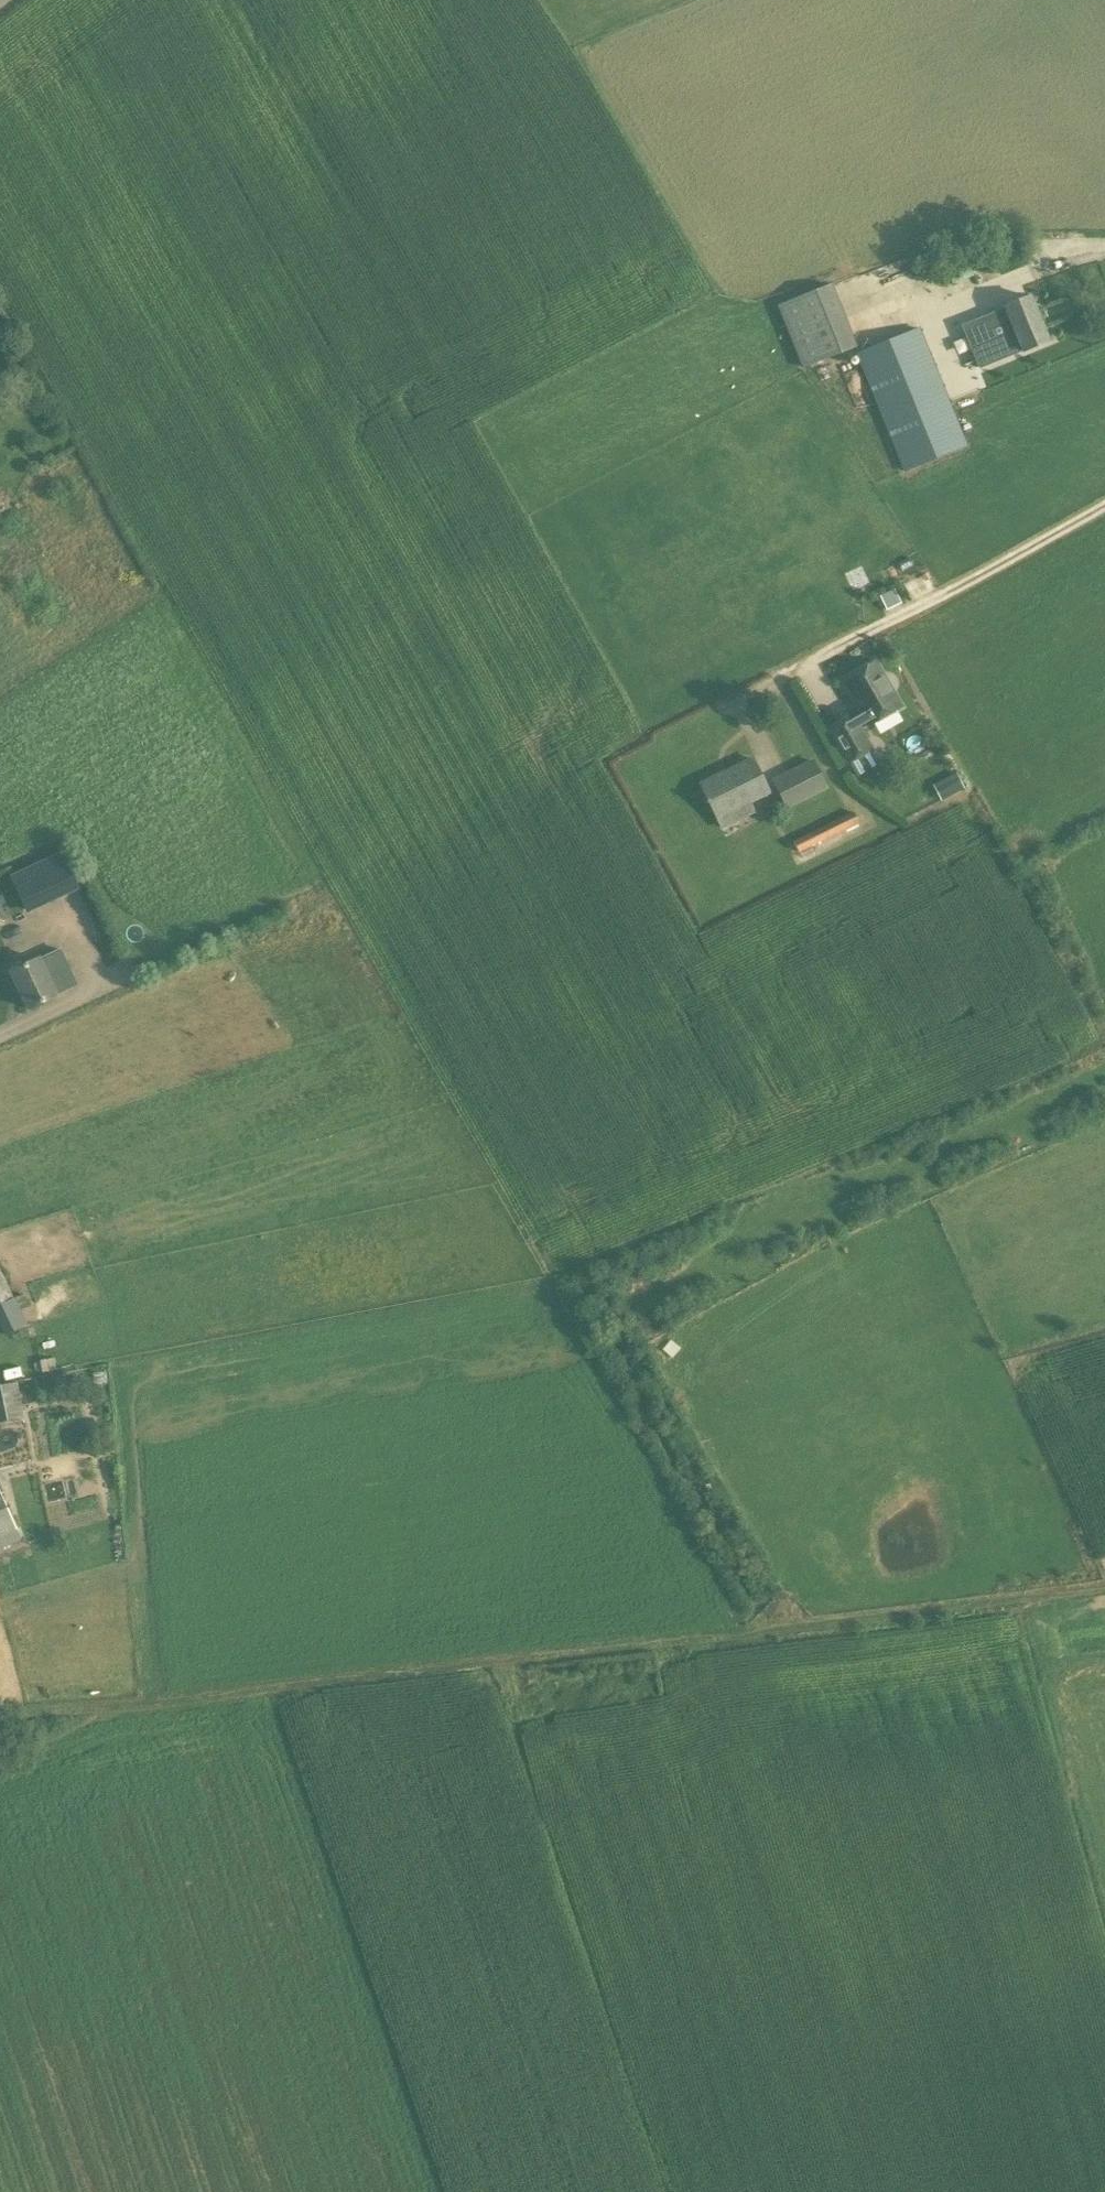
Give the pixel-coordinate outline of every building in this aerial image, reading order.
[(803,369),(858,347),(832,284),(777,306),(803,369)] [(989,299),(960,310),(983,367),(1051,340),(1033,295),(1007,306),(1008,309),(995,314),(989,299)] [(920,327),(854,354),(903,473),(968,446),(920,327)] [(855,717),(853,714),(826,730),(846,765),(873,750),(859,725),(865,722),(868,726),(901,707),(875,661),(841,680),(861,714),(855,717)] [(716,818),(728,813),(732,823),(750,814),(746,804),(769,793),(752,758),(699,783),(716,818)] [(786,810),(827,789),(812,759),(770,780),(786,810)] [(953,775),(932,786),(938,798),(960,786),(953,775)] [(853,812),(793,841),(798,852),(858,823),(853,812)] [(79,889),(61,851),(9,876),(26,914),(79,889)] [(56,995),(55,994),(70,986),(65,975),(49,982),(38,958),(10,972),(27,1009),(56,995)] [(4,1335),(26,1325),(0,1269),(0,1326),(4,1335)] [(23,1417),(16,1382),(0,1385),(0,1422),(23,1417)] [(20,1539),(0,1496),(0,1549),(20,1539)] [(11,1693),(18,1692),(13,1659),(5,1660),(11,1693)]
